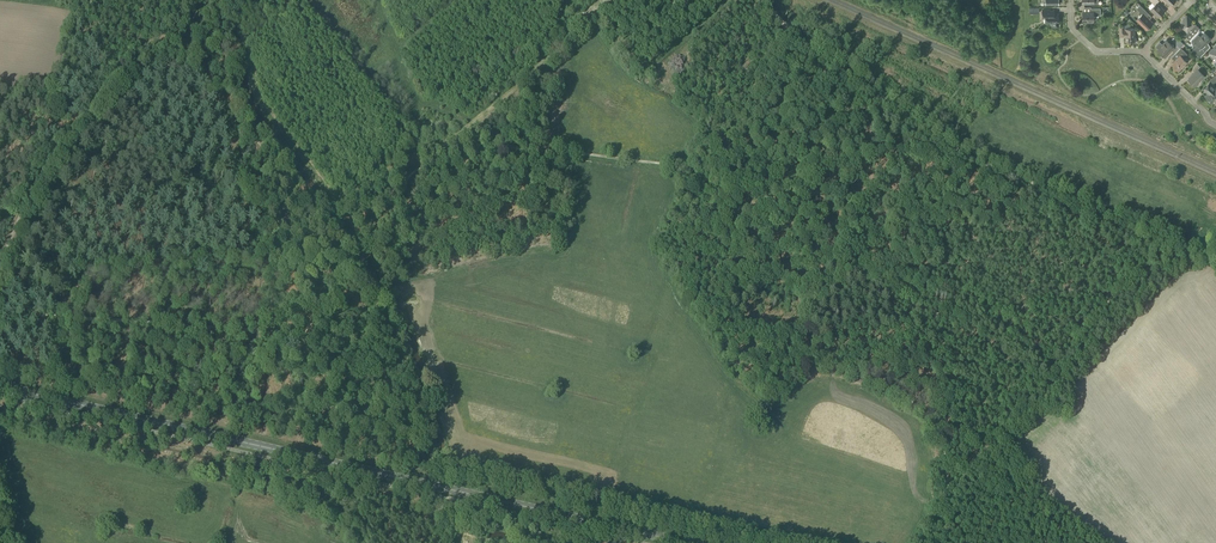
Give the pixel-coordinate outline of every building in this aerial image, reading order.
[(1165,11),(1157,3),(1159,0),(1150,0),(1155,5),(1150,9),(1158,17),(1165,11)] [(1147,11),(1140,5),(1136,8),(1142,14),(1136,20),(1146,30),(1153,23),(1144,14),(1147,11)] [(1090,8),(1090,12),(1082,12),(1082,22),(1088,22),(1088,21),(1093,21),(1093,16),(1100,16),(1100,8),(1090,8)] [(1042,17),(1044,17),(1044,23),(1053,22),(1053,26),(1058,26),(1058,22),(1058,14),(1050,14),(1050,10),(1042,10),(1042,17)] [(1189,39),(1196,32),(1193,29),(1196,26),(1195,24),(1187,15),(1182,20),(1186,23),(1185,24),(1186,25),(1182,28),(1186,32),(1184,35),(1189,39)] [(1124,29),(1124,26),(1119,26),(1119,33),(1124,33),(1125,33),(1125,41),(1131,41),(1131,43),(1136,43),(1136,38),(1134,38),(1134,28),(1125,28),(1125,29),(1124,29)] [(1204,33),(1200,37),(1198,35),(1194,39),(1193,39),(1200,46),(1195,51),(1200,56),(1208,49),(1204,46),(1211,39),(1204,33)] [(1167,45),(1165,42),(1162,44),(1160,42),(1156,46),(1159,50),(1158,51),(1165,57),(1171,51),(1174,54),(1180,48),(1177,45),(1174,47),(1169,43),(1167,45)] [(1179,71),(1181,68),(1183,68),(1185,67),(1185,64),(1187,62),(1183,58),(1187,54),(1181,47),(1171,57),(1175,60),(1172,64),(1179,71)] [(1188,79),(1189,80),(1189,82),(1190,83),(1191,83),(1195,86),(1204,76),(1198,69),(1200,66),(1197,64),(1192,69),(1195,72),(1188,79)] [(1214,100),(1215,102),(1215,89),(1210,82),(1204,88),(1207,91),(1208,90),(1208,91),(1208,93),(1205,96),(1212,102),(1214,100)]
